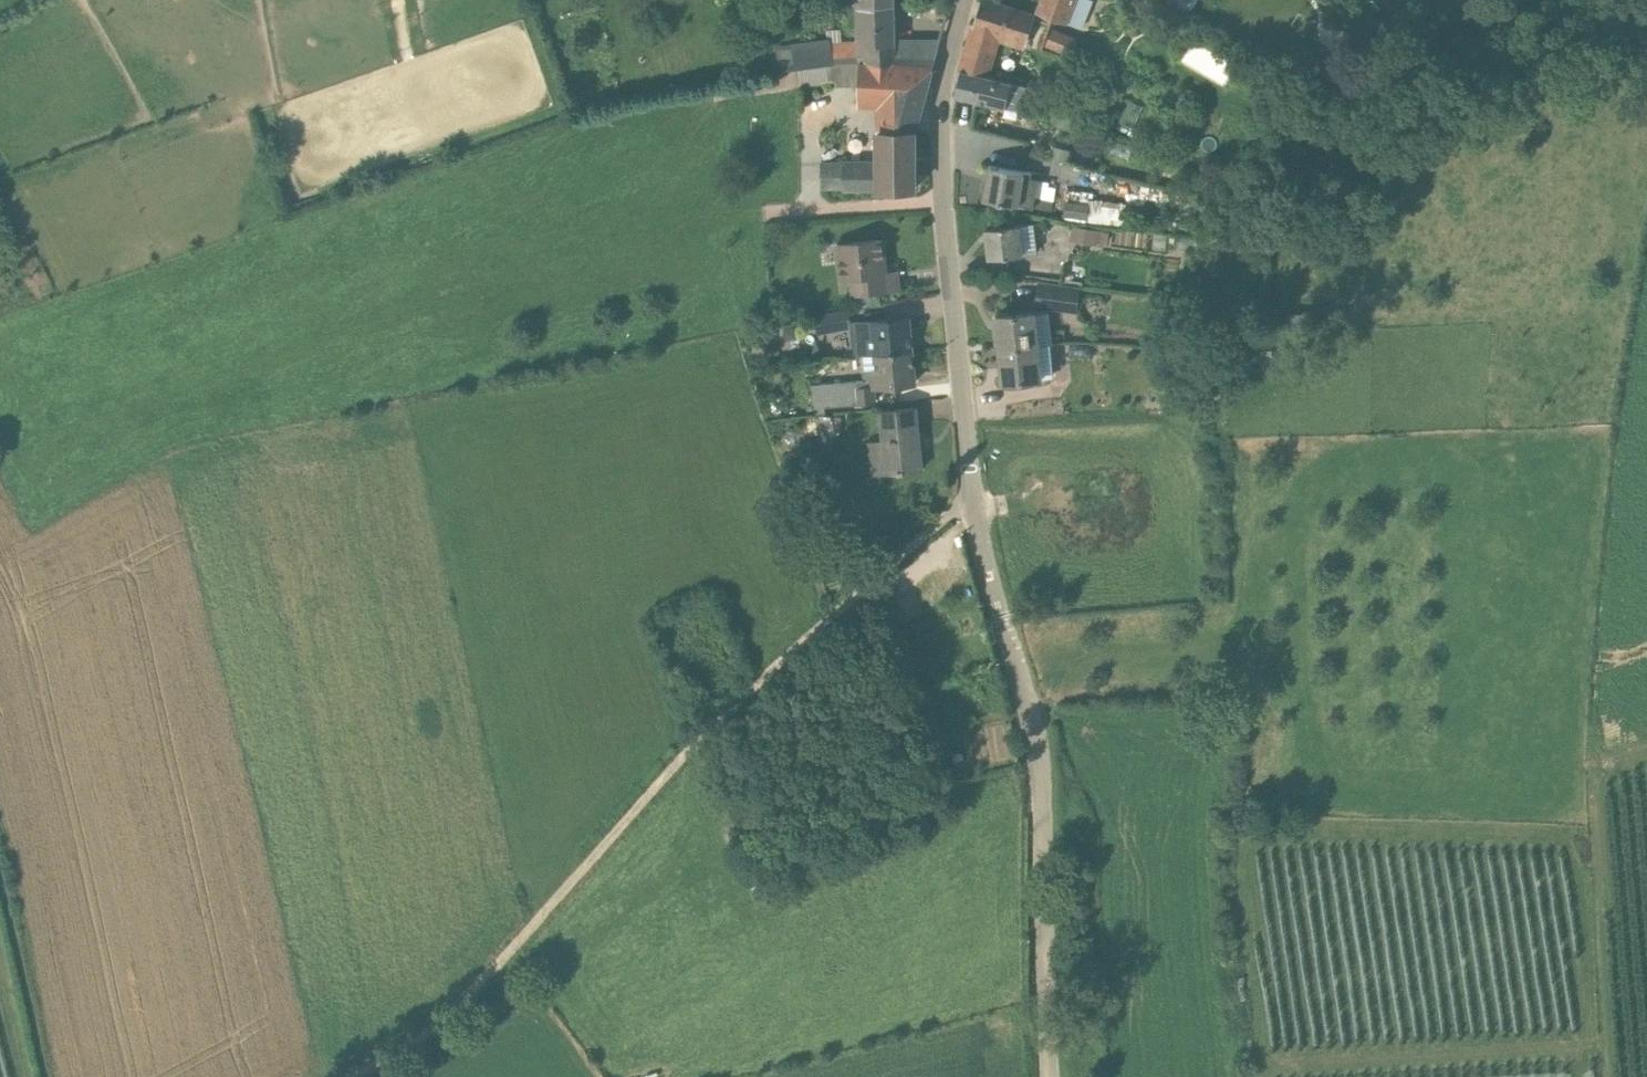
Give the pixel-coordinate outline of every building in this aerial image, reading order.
[(893,8),(893,0),(857,0),(857,3),(851,3),(851,8),(893,8)] [(1000,42),(1000,40),(1024,48),(1034,17),(982,0),(981,0),(973,27),(971,33),(1000,42)] [(1092,0),(1040,0),(1036,10),(1082,28),(1092,0)] [(1183,22),(1197,0),(1149,0),(1183,22)] [(827,36),(791,41),(794,68),(825,64),(832,62),(851,62),(852,64),(934,62),(940,40),(909,40),(894,40),(893,8),(851,8),(851,27),(857,27),(857,39),(842,40),(827,41),(827,36)] [(1077,37),(1052,27),(1043,49),(1068,58),(1077,37)] [(778,70),(794,68),(791,41),(775,44),(778,70)] [(967,46),(962,67),(991,76),(997,53),(967,46)] [(832,62),(825,64),(827,81),(834,81),(834,86),(857,85),(857,104),(883,104),(879,163),(841,163),(842,189),(916,188),(915,133),(922,108),(934,62),(852,64),(851,62),(832,62)] [(991,76),(962,67),(955,95),(980,102),(1021,112),(1027,85),(991,76)] [(1069,150),(1054,146),(1050,158),(1066,162),(1069,150)] [(1026,206),(1031,173),(1025,172),(1025,171),(989,165),(983,199),(1019,205),(1026,206)] [(1037,207),(1056,210),(1058,197),(1039,195),(1037,207)] [(1088,204),(1065,201),(1063,216),(1086,219),(1088,204)] [(1160,218),(1141,216),(1139,225),(1158,228),(1160,218)] [(991,258),(1022,254),(1038,252),(1035,222),(987,228),(991,258)] [(1099,245),(1101,230),(1073,225),(1071,240),(1099,245)] [(1194,239),(1190,239),(1190,238),(1180,237),(1179,250),(1188,250),(1189,244),(1194,245),(1194,239)] [(879,291),(878,275),(886,274),(882,240),(838,245),(842,279),(853,278),(855,294),(879,291)] [(1077,313),(1080,289),(1038,283),(1035,306),(1077,313)] [(817,335),(851,328),(847,308),(813,315),(817,335)] [(1000,349),(1038,345),(1034,312),(996,316),(1000,349)] [(873,323),(857,325),(860,355),(864,355),(876,354),(911,350),(908,318),(872,321),(873,323)] [(1038,345),(1000,349),(1003,382),(1041,378),(1038,345)] [(911,350),(876,354),(864,355),(865,369),(862,369),(863,380),(810,385),(813,415),(825,414),(824,408),(874,403),(872,387),(914,383),(911,350)] [(871,476),(886,474),(905,472),(905,470),(923,468),(917,407),(880,411),(883,440),(868,442),(871,476)] [(805,419),(805,429),(807,435),(817,436),(818,454),(833,452),(831,436),(835,436),(835,432),(842,432),(841,418),(830,419),(830,416),(818,416),(805,419)] [(804,427),(792,430),(800,459),(811,456),(804,427)] [(826,544),(811,549),(816,562),(830,558),(826,544)]
